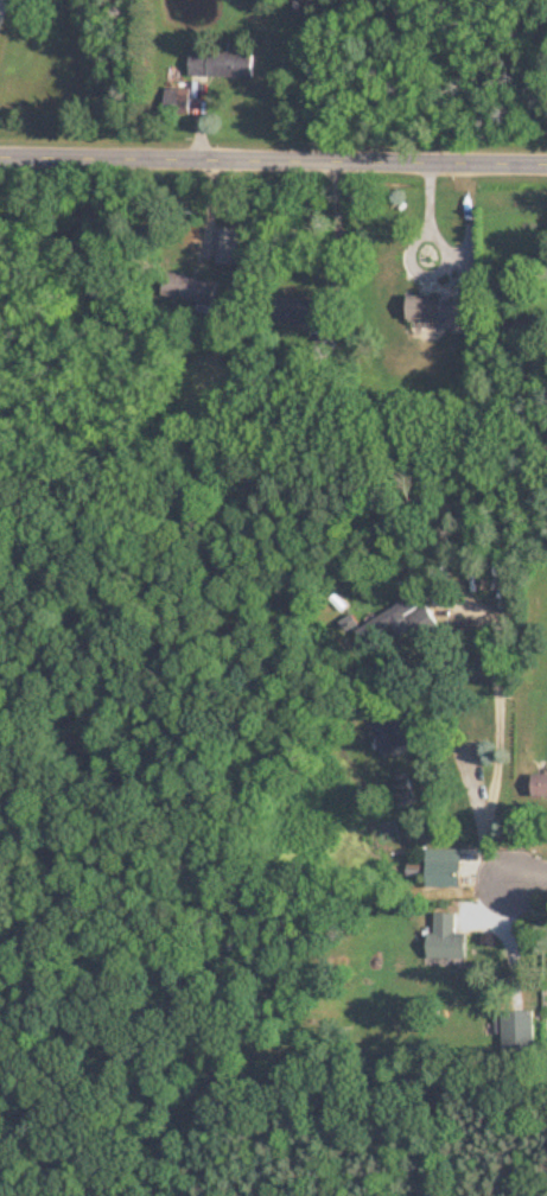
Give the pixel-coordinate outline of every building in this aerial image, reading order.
[(254,52),(191,52),(191,76),(254,76),(254,52)] [(219,263),(242,263),(242,227),(219,227),(219,263)] [(218,281),(167,271),(162,295),(214,304),(218,281)] [(277,318),(325,324),(327,301),(279,295),(277,318)] [(472,330),(472,298),(409,297),(409,320),(447,320),(447,330),(472,330)] [(358,627),(373,655),(436,620),(427,603),(420,607),(414,596),(358,627)] [(433,737),(421,699),(381,710),(385,726),(378,728),(382,741),(390,739),(393,749),(433,737)] [(534,774),(534,798),(546,798),(546,774),(534,774)] [(427,886),(462,886),(462,848),(427,848),(427,886)] [(467,933),(456,933),(456,913),(432,913),(432,958),(467,958),(467,933)]
